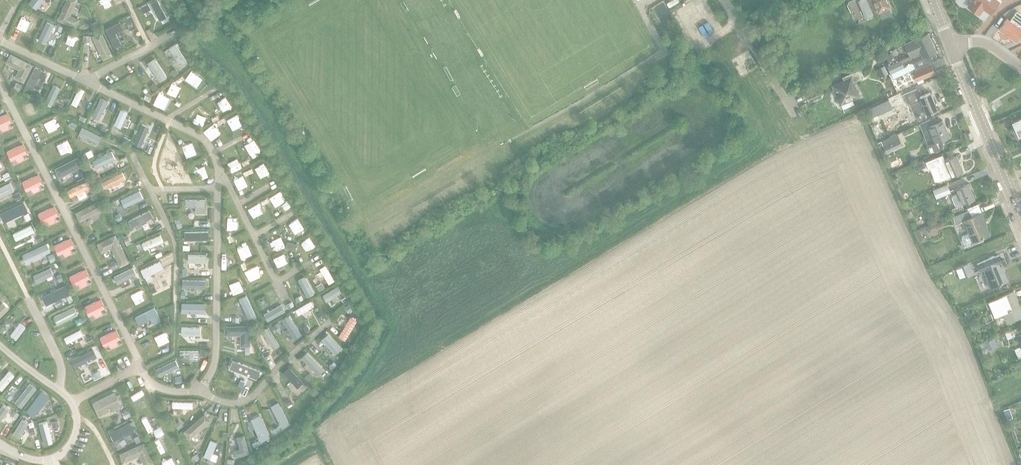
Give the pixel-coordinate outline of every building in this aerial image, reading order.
[(43,0),(30,0),(28,2),(36,8),(43,0)] [(75,27),(79,19),(70,15),(76,0),(66,0),(58,19),(75,27)] [(157,0),(155,0),(150,2),(159,21),(166,17),(157,0)] [(892,14),(889,8),(890,7),(887,0),(865,0),(872,15),(879,13),(881,19),(892,14)] [(968,6),(978,14),(984,7),(991,12),(999,1),(998,0),(972,0),(968,6)] [(143,13),(150,9),(147,3),(140,7),(143,13)] [(21,30),(29,14),(24,11),(16,27),(21,30)] [(1017,11),(1009,20),(1006,18),(998,29),(1015,41),(1020,33),(1020,14),(1017,11)] [(105,28),(114,47),(121,44),(116,32),(123,29),(119,21),(105,28)] [(44,23),(37,38),(42,40),(50,26),(44,23)] [(92,36),(103,59),(112,55),(101,31),(92,36)] [(905,44),(913,61),(936,50),(928,33),(905,44)] [(63,36),(55,56),(61,59),(70,39),(63,36)] [(10,53),(6,62),(19,69),(14,77),(23,82),(32,64),(10,53)] [(887,66),(891,74),(904,67),(901,60),(887,66)] [(918,69),(922,79),(935,73),(930,64),(918,69)] [(35,66),(25,85),(32,89),(39,77),(42,79),(46,72),(35,66)] [(832,86),(841,104),(859,96),(853,82),(862,78),(859,70),(842,77),(844,81),(832,86)] [(53,84),(44,102),(51,106),(60,87),(53,84)] [(76,106),(84,90),(79,87),(71,103),(76,106)] [(806,95),(810,103),(815,101),(815,99),(822,96),(818,89),(806,95)] [(930,92),(920,96),(917,89),(904,94),(907,103),(909,103),(915,118),(937,109),(930,92)] [(100,98),(91,116),(97,119),(102,107),(104,108),(106,104),(105,103),(106,101),(100,98)] [(21,106),(30,110),(29,112),(33,114),(34,112),(37,113),(40,107),(24,100),(21,106)] [(870,108),(871,117),(882,116),(880,107),(870,108)] [(121,109),(114,125),(120,127),(127,112),(121,109)] [(44,130),(60,122),(57,117),(41,124),(44,130)] [(942,120),(937,122),(935,117),(919,123),(928,145),(927,146),(930,152),(943,147),(942,144),(944,143),(942,139),(949,137),(942,120)] [(1012,122),(1017,135),(1019,134),(1020,140),(1020,118),(1012,122)] [(141,123),(133,143),(139,145),(147,126),(141,123)] [(98,135),(82,128),(79,134),(95,141),(98,135)] [(67,137),(47,147),(50,153),(60,148),(62,152),(67,149),(65,145),(70,143),(67,137)] [(883,146),(886,152),(902,145),(899,138),(883,146)] [(242,143),(226,151),(235,168),(250,160),(242,143)] [(96,166),(115,157),(112,150),(93,159),(96,166)] [(956,155),(944,160),(942,155),(925,162),(928,169),(935,166),(941,180),(963,171),(956,155)] [(59,177),(82,165),(78,156),(55,168),(59,177)] [(122,172),(103,181),(106,188),(125,178),(122,172)] [(70,196),(91,186),(88,180),(67,190),(70,196)] [(951,196),(956,206),(975,198),(968,183),(955,188),(957,194),(951,196)] [(932,190),(936,198),(951,192),(947,184),(932,190)] [(11,190),(8,185),(0,189),(0,196),(11,190)] [(135,191),(113,202),(119,213),(123,210),(122,208),(128,205),(129,207),(133,205),(132,203),(139,199),(135,191)] [(205,199),(185,199),(185,206),(195,206),(195,212),(205,212),(205,199)] [(80,221),(104,208),(99,200),(75,212),(80,221)] [(5,219),(21,211),(18,205),(2,214),(5,219)] [(149,210),(128,220),(132,227),(135,225),(136,228),(142,225),(141,223),(152,217),(149,210)] [(981,213),(971,217),(968,210),(952,217),(956,224),(963,221),(971,242),(987,235),(982,222),(984,221),(981,213)] [(16,240),(34,231),(31,225),(13,234),(16,240)] [(915,230),(920,241),(923,240),(918,228),(915,230)] [(110,247),(120,266),(129,262),(115,234),(97,243),(101,252),(110,247)] [(140,250),(156,243),(153,237),(138,244),(140,250)] [(41,246),(23,254),(26,259),(34,256),(35,259),(41,256),(40,253),(43,251),(41,246)] [(188,261),(207,262),(207,254),(188,254),(188,261)] [(1004,272),(1002,272),(998,263),(1001,262),(998,255),(977,264),(980,271),(984,269),(988,280),(986,281),(989,288),(1008,281),(1004,272)] [(160,260),(141,270),(144,277),(145,277),(146,280),(152,277),(150,274),(163,268),(160,260)] [(52,266),(33,275),(36,280),(47,275),(49,278),(54,275),(53,273),(55,271),(52,266)] [(132,266),(116,274),(119,279),(130,274),(131,277),(136,274),(132,266)] [(58,284),(63,281),(63,280),(65,279),(63,274),(61,275),(60,275),(55,278),(58,284)] [(323,303),(341,292),(337,285),(319,296),(323,303)] [(63,286),(43,296),(46,303),(60,296),(61,298),(68,295),(63,286)] [(127,302),(145,293),(142,287),(124,296),(127,302)] [(270,287),(254,296),(261,308),(268,304),(265,299),(274,294),(270,287)] [(929,292),(936,302),(942,298),(935,288),(929,292)] [(1020,317),(1020,310),(1013,291),(986,302),(991,314),(993,313),(994,315),(1003,312),(1007,323),(1020,317)] [(295,305),(291,299),(285,303),(288,309),(295,305)] [(298,315),(314,306),(311,301),(295,310),(298,315)] [(0,304),(0,317),(9,308),(2,302),(0,304)] [(154,307),(135,317),(138,324),(150,318),(153,323),(160,319),(154,307)] [(68,309),(53,316),(56,322),(60,320),(62,323),(67,320),(66,317),(70,315),(68,309)] [(288,315),(273,324),(276,329),(287,323),(291,329),(296,326),(288,315)] [(344,340),(356,320),(355,319),(355,318),(352,316),(352,317),(350,317),(338,336),(344,340)] [(19,323),(10,334),(16,339),(25,327),(19,323)] [(249,325),(224,325),(224,335),(240,335),(240,346),(250,346),(249,325)] [(181,334),(200,334),(200,327),(181,326),(181,334)] [(261,330),(273,349),(279,345),(267,326),(261,330)] [(1020,326),(1009,331),(1012,337),(1015,335),(1020,349),(1020,328),(1020,326)] [(80,329),(64,337),(67,343),(76,338),(78,341),(83,338),(82,335),(82,334),(80,329)] [(164,329),(145,338),(148,346),(156,342),(158,346),(162,344),(160,340),(168,336),(164,329)] [(339,347),(327,333),(322,337),(335,351),(339,347)] [(984,342),(988,350),(998,345),(994,338),(984,342)] [(90,350),(74,358),(77,363),(88,358),(89,361),(94,358),(90,350)] [(198,350),(179,350),(179,357),(189,357),(189,359),(198,359),(198,350)] [(320,365),(308,352),(303,357),(316,369),(320,365)] [(247,364),(230,357),(227,364),(245,371),(247,364)] [(175,360),(159,368),(162,373),(171,369),(172,370),(177,368),(176,366),(178,365),(175,360)] [(303,382),(289,367),(283,372),(297,388),(303,382)] [(14,375),(9,370),(0,381),(0,389),(2,390),(14,375)] [(24,404),(34,390),(29,386),(23,394),(21,392),(17,397),(20,399),(19,400),(24,404)] [(114,391),(92,403),(99,415),(121,404),(119,400),(122,398),(119,394),(117,396),(114,391)] [(42,416),(58,410),(56,403),(45,407),(44,404),(38,406),(42,416)] [(272,407),(280,423),(287,420),(279,403),(272,407)] [(0,409),(0,419),(3,415),(5,417),(9,412),(7,411),(7,410),(2,406),(0,409)] [(189,439),(211,420),(205,413),(183,431),(189,439)] [(253,416),(260,435),(268,432),(260,413),(253,416)] [(17,438),(27,422),(21,419),(12,435),(17,438)] [(114,438),(133,429),(129,422),(111,431),(114,438)] [(39,426),(44,442),(51,440),(46,424),(39,426)] [(249,453),(243,435),(237,437),(240,449),(234,450),(236,456),(249,453)] [(257,446),(265,442),(263,437),(254,441),(257,446)] [(210,439),(204,456),(208,457),(207,462),(212,464),(214,460),(215,461),(218,455),(212,453),(217,442),(210,439)] [(119,453),(123,462),(139,455),(144,464),(149,464),(154,463),(144,442),(119,453)]
